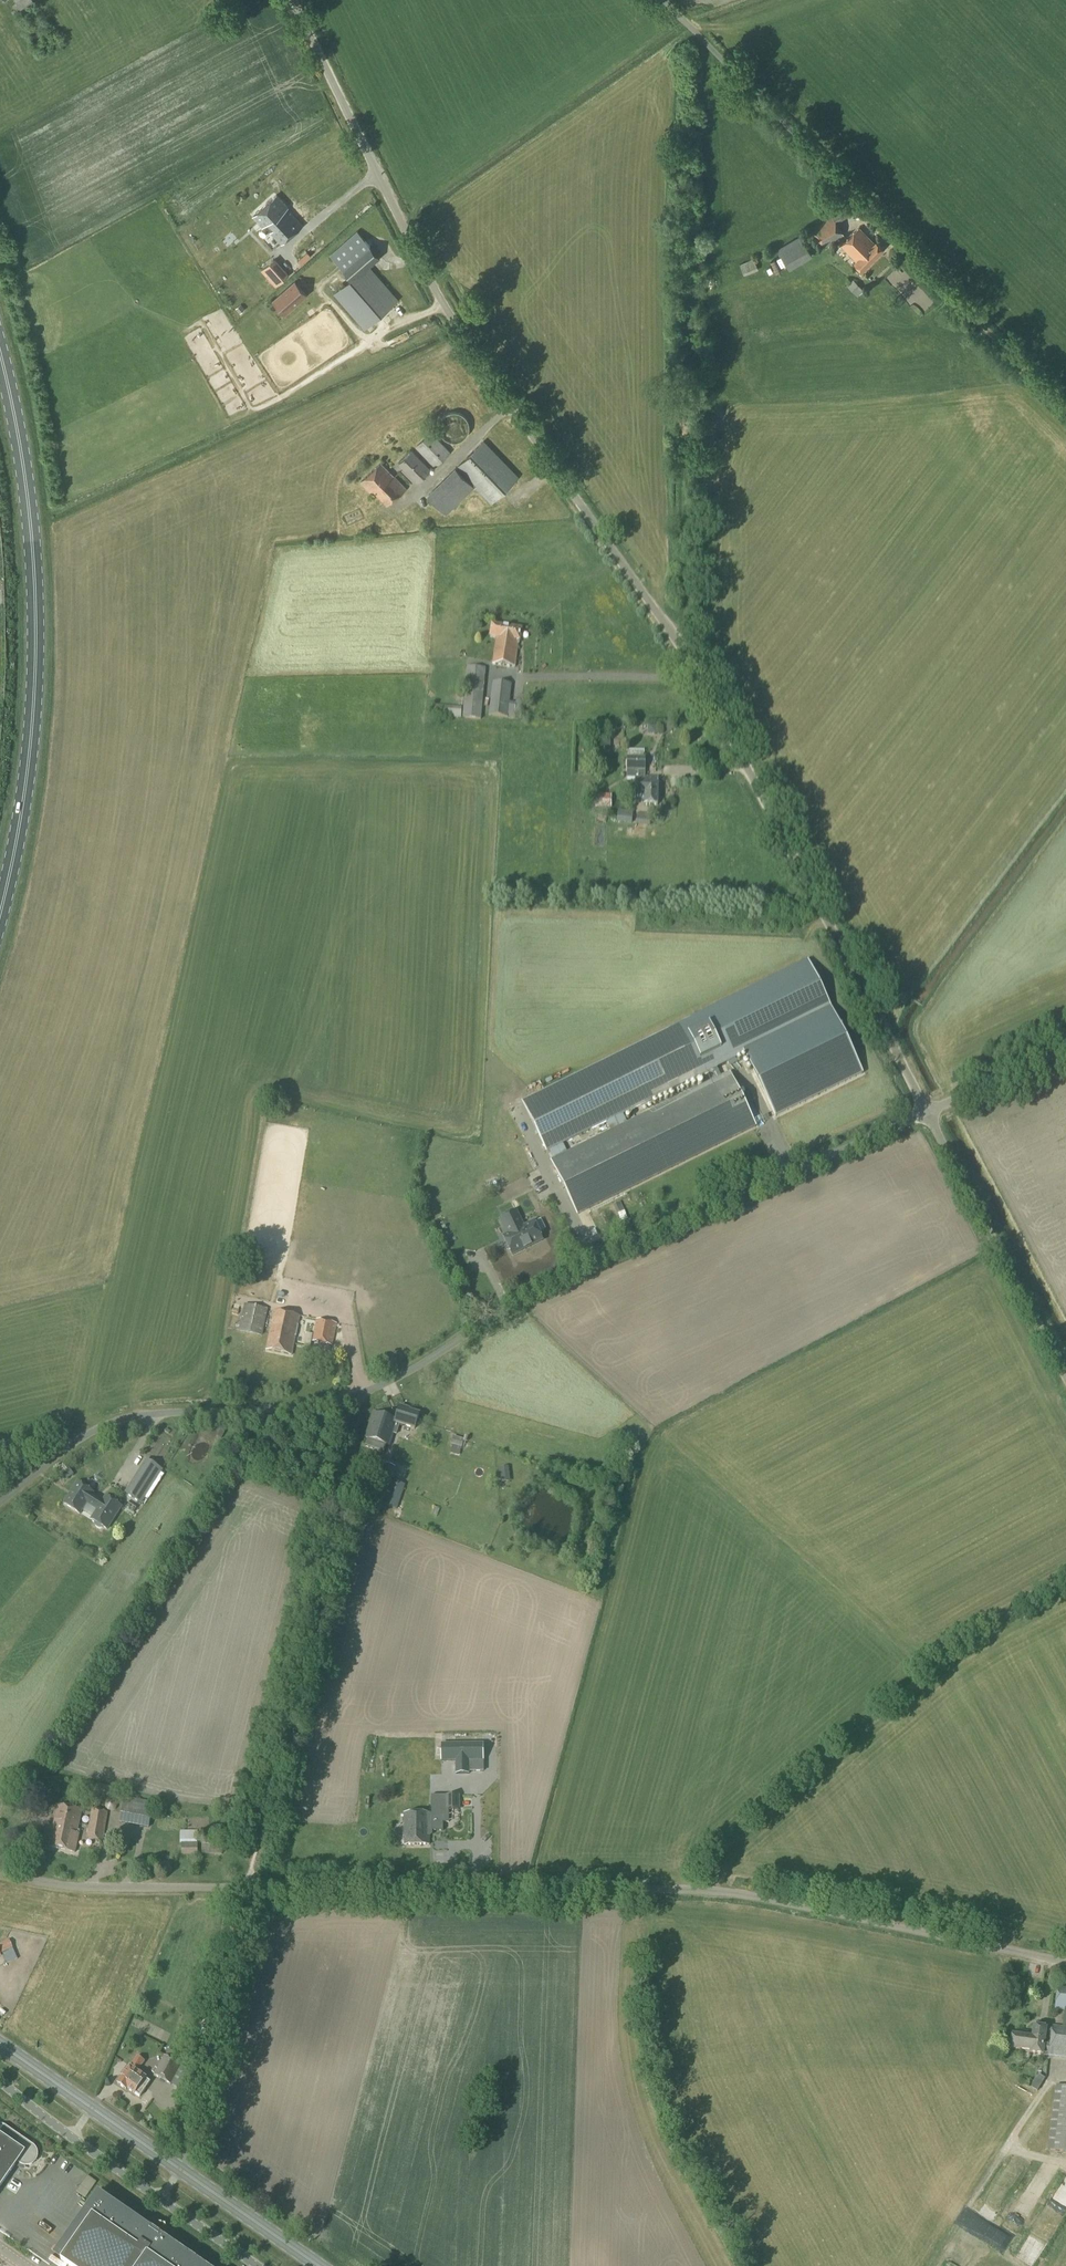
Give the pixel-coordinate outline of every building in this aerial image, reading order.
[(35,3),(33,0),(14,0),(15,3),(12,5),(15,9),(12,11),(16,17),(22,12),(23,13),(35,3)] [(277,195),(253,217),(261,225),(263,228),(265,226),(269,230),(290,210),(288,208),(288,207),(277,195)] [(823,249),(844,236),(837,223),(850,215),(843,204),(830,212),(833,217),(812,230),(823,249)] [(290,210),(269,230),(271,233),(281,244),(303,226),(292,215),(293,214),(290,210)] [(862,270),(883,249),(876,242),(874,244),(859,228),(841,245),(857,261),(855,263),(862,270)] [(365,329),(398,301),(369,267),(380,258),(357,232),(330,255),(351,280),(334,294),(365,329)] [(778,249),(790,270),(813,257),(801,237),(778,249)] [(276,255),(262,268),(277,284),(291,272),(276,255)] [(744,276),(758,270),(754,258),(740,264),(744,276)] [(380,260),(373,265),(378,270),(384,265),(380,260)] [(858,297),(864,291),(853,280),(847,286),(858,297)] [(272,302),(284,315),(307,295),(295,282),(272,302)] [(435,467),(450,452),(431,432),(416,447),(435,467)] [(492,503),(518,477),(484,442),(457,467),(468,478),(466,479),(456,468),(429,495),(447,514),(474,488),(475,488),(476,487),(492,503)] [(418,484),(431,470),(412,451),(398,464),(418,484)] [(387,506),(406,490),(381,463),(360,482),(370,492),(372,490),(387,506)] [(348,523),(365,520),(363,510),(347,513),(348,523)] [(379,519),(368,524),(371,529),(381,525),(379,519)] [(367,526),(357,530),(359,535),(369,531),(367,526)] [(520,641),(522,629),(492,625),(490,637),(496,638),(493,664),(515,667),(518,641),(520,641)] [(481,719),(485,668),(468,667),(463,717),(481,719)] [(516,703),(509,702),(511,684),(493,682),(489,716),(508,718),(514,718),(515,713),(521,714),(522,702),(516,701),(516,703)] [(461,718),(462,707),(433,705),(432,717),(461,718)] [(671,730),(667,721),(660,724),(664,734),(672,731),(671,730)] [(658,805),(658,777),(645,777),(645,758),(628,757),(627,778),(636,778),(636,800),(645,800),(645,805),(658,805)] [(599,807),(612,807),(612,795),(599,795),(599,807)] [(632,823),(633,811),(619,809),(617,822),(632,823)] [(649,826),(651,815),(637,814),(636,824),(649,826)] [(610,1130),(567,1152),(550,1160),(576,1214),(756,1126),(730,1072),(627,1122),(623,1114),(745,1054),(775,1116),(863,1073),(808,960),(521,1101),(546,1152),(563,1143),(606,1122),(610,1130)] [(524,1227),(516,1211),(500,1219),(508,1235),(503,1237),(512,1255),(542,1240),(534,1222),(524,1227)] [(262,1336),(268,1309),(244,1304),(240,1323),(234,1322),(233,1330),(262,1336)] [(291,1355),(299,1316),(274,1311),(266,1350),(291,1355)] [(332,1345),(336,1323),(317,1319),(312,1341),(332,1345)] [(396,1421),(390,1419),(374,1414),(366,1437),(389,1445),(393,1433),(396,1434),(399,1424),(414,1429),(419,1414),(409,1410),(409,1409),(401,1406),(396,1421)] [(221,1427),(216,1436),(221,1438),(226,1429),(221,1427)] [(459,1455),(464,1439),(453,1436),(451,1444),(452,1445),(450,1453),(459,1455)] [(141,1503),(163,1469),(147,1459),(126,1493),(141,1503)] [(392,1479),(396,1466),(384,1462),(379,1476),(378,1475),(367,1507),(382,1512),(392,1479)] [(509,1467),(501,1468),(502,1476),(510,1475),(509,1467)] [(54,1469),(51,1474),(60,1479),(63,1475),(54,1469)] [(397,1510),(405,1484),(392,1480),(384,1505),(397,1510)] [(92,1506),(97,1499),(91,1495),(93,1492),(77,1483),(64,1504),(80,1514),(86,1503),(92,1506)] [(14,1504),(29,1511),(33,1501),(19,1495),(14,1504)] [(97,1499),(92,1506),(98,1510),(92,1520),(95,1522),(94,1523),(95,1524),(95,1525),(96,1526),(96,1527),(97,1528),(98,1528),(99,1528),(101,1529),(102,1528),(103,1528),(103,1527),(107,1529),(121,1506),(106,1497),(102,1502),(97,1499)] [(441,1745),(441,1761),(456,1761),(456,1774),(469,1774),(469,1772),(483,1772),(483,1744),(441,1745)] [(430,1784),(430,1800),(442,1800),(443,1784),(430,1784)] [(101,1795),(114,1797),(115,1788),(102,1786),(101,1795)] [(405,1813),(405,1845),(429,1845),(429,1831),(443,1831),(443,1823),(449,1823),(449,1809),(458,1809),(458,1796),(443,1796),(443,1810),(432,1810),(432,1816),(429,1816),(429,1813),(405,1813)] [(148,1827),(151,1811),(153,1802),(125,1797),(123,1805),(120,1822),(148,1827)] [(82,1810),(58,1805),(48,1847),(75,1853),(80,1831),(78,1830),(82,1810)] [(102,1841),(107,1813),(92,1810),(87,1839),(102,1841)] [(197,1854),(197,1831),(189,1832),(189,1833),(180,1833),(180,1843),(182,1843),(182,1854),(197,1854)] [(201,1854),(222,1853),(222,1843),(202,1843),(201,1854)] [(12,1949),(9,1940),(0,1944),(0,1953),(0,1955),(12,1949)] [(1043,2053),(1049,2054),(1049,2055),(1065,2057),(1065,1988),(1057,1987),(1055,2009),(1065,2010),(1063,2027),(1052,2026),(1050,2041),(1045,2040),(1046,2035),(1046,2027),(1032,2026),(1032,2033),(1032,2037),(1024,2036),(1024,2032),(1015,2031),(1015,2035),(1012,2035),(1010,2048),(1030,2051),(1029,2054),(1043,2055),(1043,2053)] [(138,2056),(130,2067),(118,2084),(126,2090),(127,2089),(135,2094),(135,2093),(140,2097),(150,2082),(145,2079),(146,2078),(137,2072),(144,2061),(138,2056)] [(171,2085),(181,2066),(165,2057),(154,2076),(171,2085)] [(1058,2086),(1050,2150),(1065,2152),(1065,2087),(1058,2086)] [(14,2166),(15,2167),(16,2167),(17,2168),(19,2169),(20,2169),(21,2169),(22,2170),(24,2170),(24,2166),(26,2166),(28,2166),(30,2166),(32,2165),(33,2164),(34,2163),(35,2162),(35,2161),(36,2159),(36,2158),(36,2157),(36,2156),(36,2155),(36,2154),(36,2152),(36,2151),(35,2150),(35,2149),(34,2148),(34,2147),(33,2146),(32,2145),(0,2123),(0,2186),(14,2166)] [(1065,2200),(1065,2193),(1062,2190),(1051,2204),(1058,2210),(1065,2200)] [(165,2239),(160,2236),(161,2234),(152,2228),(151,2229),(99,2193),(86,2211),(92,2216),(61,2261),(68,2265),(147,2265),(165,2239)] [(1012,2214),(1023,2222),(1035,2207),(1024,2199),(1012,2214)] [(196,2261),(197,2260),(188,2253),(187,2255),(165,2239),(147,2265),(204,2265),(196,2261)]
